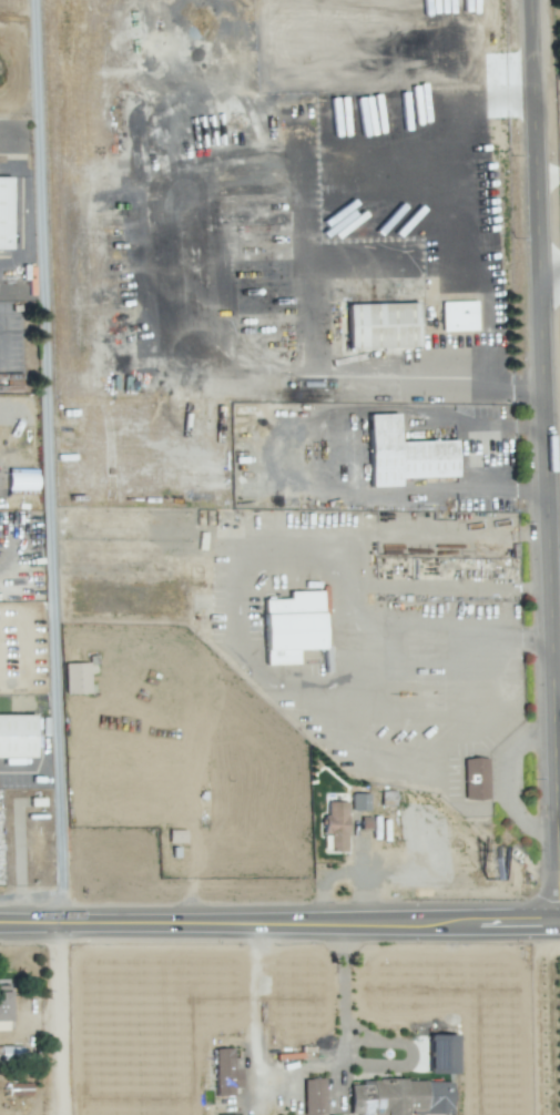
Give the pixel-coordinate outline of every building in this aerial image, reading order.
[(16,252),(0,252),(0,180),(14,180),(16,252)] [(476,301),(441,302),(441,331),(476,330),(476,301)] [(417,303),(346,304),(347,349),(418,347),(417,303)] [(367,415),(369,487),(400,486),(400,478),(456,476),(455,440),(398,441),(397,414),(367,415)] [(7,490),(36,490),(36,469),(8,469),(7,490)] [(322,649),(321,591),(288,592),(288,599),(263,599),(264,665),(297,664),(297,650),(322,649)] [(65,694),(89,693),(88,663),(64,663),(65,694)] [(38,761),(0,761),(0,718),(38,718),(38,761)] [(488,799),(487,758),(462,758),(464,800),(488,799)] [(352,811),(368,810),(368,793),(351,793),(352,811)] [(28,800),(28,810),(47,810),(47,799),(28,800)] [(348,802),(328,801),(327,815),(324,814),(323,850),(346,850),(348,802)] [(8,985),(0,985),(0,1031),(9,1031),(8,985)] [(455,1035),(428,1035),(429,1073),(455,1072),(455,1035)] [(21,1046),(0,1047),(1,1060),(22,1059),(21,1046)] [(215,1096),(233,1096),(232,1087),(240,1087),(240,1069),(232,1069),(232,1048),(214,1048),(215,1096)] [(304,1114),(320,1114),(324,1114),(324,1078),(303,1079),(304,1114)] [(361,1080),(360,1085),(350,1085),(349,1114),(407,1114),(451,1114),(452,1081),(361,1080)]
